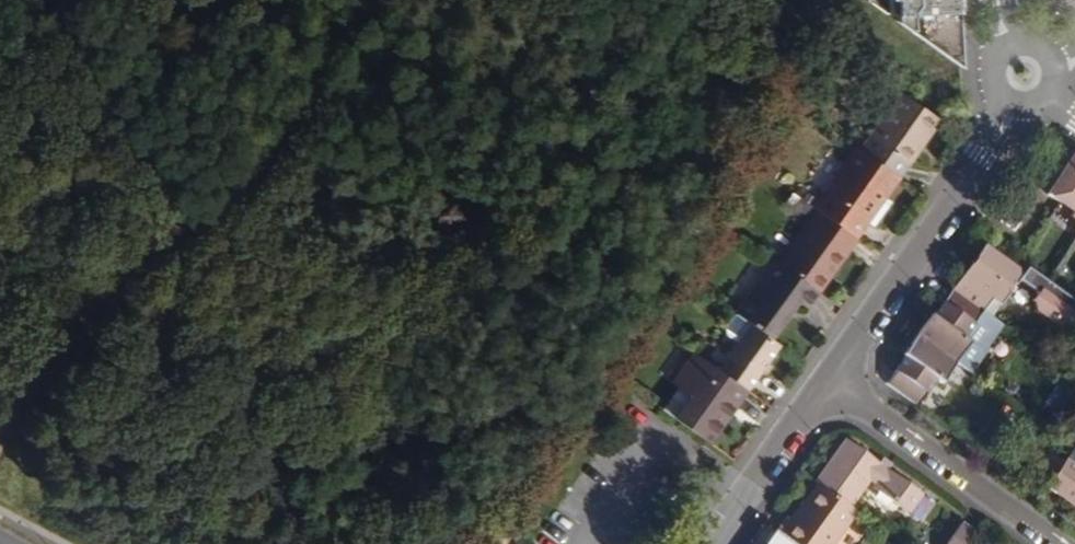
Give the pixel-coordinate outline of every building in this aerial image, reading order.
[(889,13),(897,13),(896,20),(942,53),(959,43),(957,9),(951,9),(950,2),(957,1),(957,0),(889,0),(889,13)] [(863,153),(902,181),(943,123),(905,95),(863,153)] [(886,202),(902,181),(863,153),(859,150),(816,210),(821,213),(853,236),(862,223),(881,198),(886,202)] [(1046,197),(1062,208),(1056,216),(1074,227),(1074,152),(1046,197)] [(881,198),(862,223),(868,228),(874,232),(892,207),(886,202),(881,198)] [(1026,220),(1011,209),(1000,223),(1015,234),(1026,220)] [(853,236),(821,213),(782,266),(814,290),(828,270),(834,274),(859,241),(853,236)] [(868,228),(862,223),(853,236),(859,241),(868,228)] [(983,315),(991,304),(1000,310),(1006,302),(1002,299),(1015,281),(1040,300),(1036,305),(1037,314),(1072,340),(1074,336),(1074,305),(1028,272),(1026,276),(986,247),(977,260),(981,262),(973,274),(969,271),(953,294),(983,315)] [(738,316),(751,325),(774,341),(800,305),(807,311),(819,294),(814,290),(782,266),(777,263),(738,316)] [(834,274),(828,270),(814,290),(819,294),(834,274)] [(964,340),(983,315),(953,294),(936,319),(930,327),(926,324),(917,337),(918,338),(957,366),(971,345),(964,340)] [(936,319),(932,316),(926,324),(930,327),(936,319)] [(774,341),(751,325),(718,370),(748,392),(781,346),(774,341)] [(958,367),(957,366),(918,338),(909,350),(912,353),(906,362),(888,387),(917,408),(936,381),(944,387),(958,367)] [(912,353),(909,350),(902,359),(906,362),(912,353)] [(748,392),(718,370),(696,354),(673,384),(678,388),(692,398),(676,420),(705,440),(723,415),(729,419),(748,392)] [(692,398),(678,388),(662,409),(676,420),(692,398)] [(729,419),(723,415),(705,440),(711,444),(729,419)] [(818,485),(851,510),(871,481),(879,486),(874,492),(906,515),(922,493),(890,469),(887,474),(880,469),(882,464),(849,439),(816,484),(818,485)] [(1066,463),(1074,469),(1074,451),(1066,463)] [(1064,466),(1051,456),(1036,476),(1050,486),(1064,466)] [(1066,463),(1064,466),(1050,486),(1046,491),(1074,511),(1074,469),(1066,463)] [(777,535),(789,543),(836,543),(857,515),(851,510),(818,485),(794,518),(791,516),(777,535)] [(960,525),(946,543),(968,543),(974,536),(960,525)] [(777,535),(773,532),(765,543),(789,543),(777,535)]
